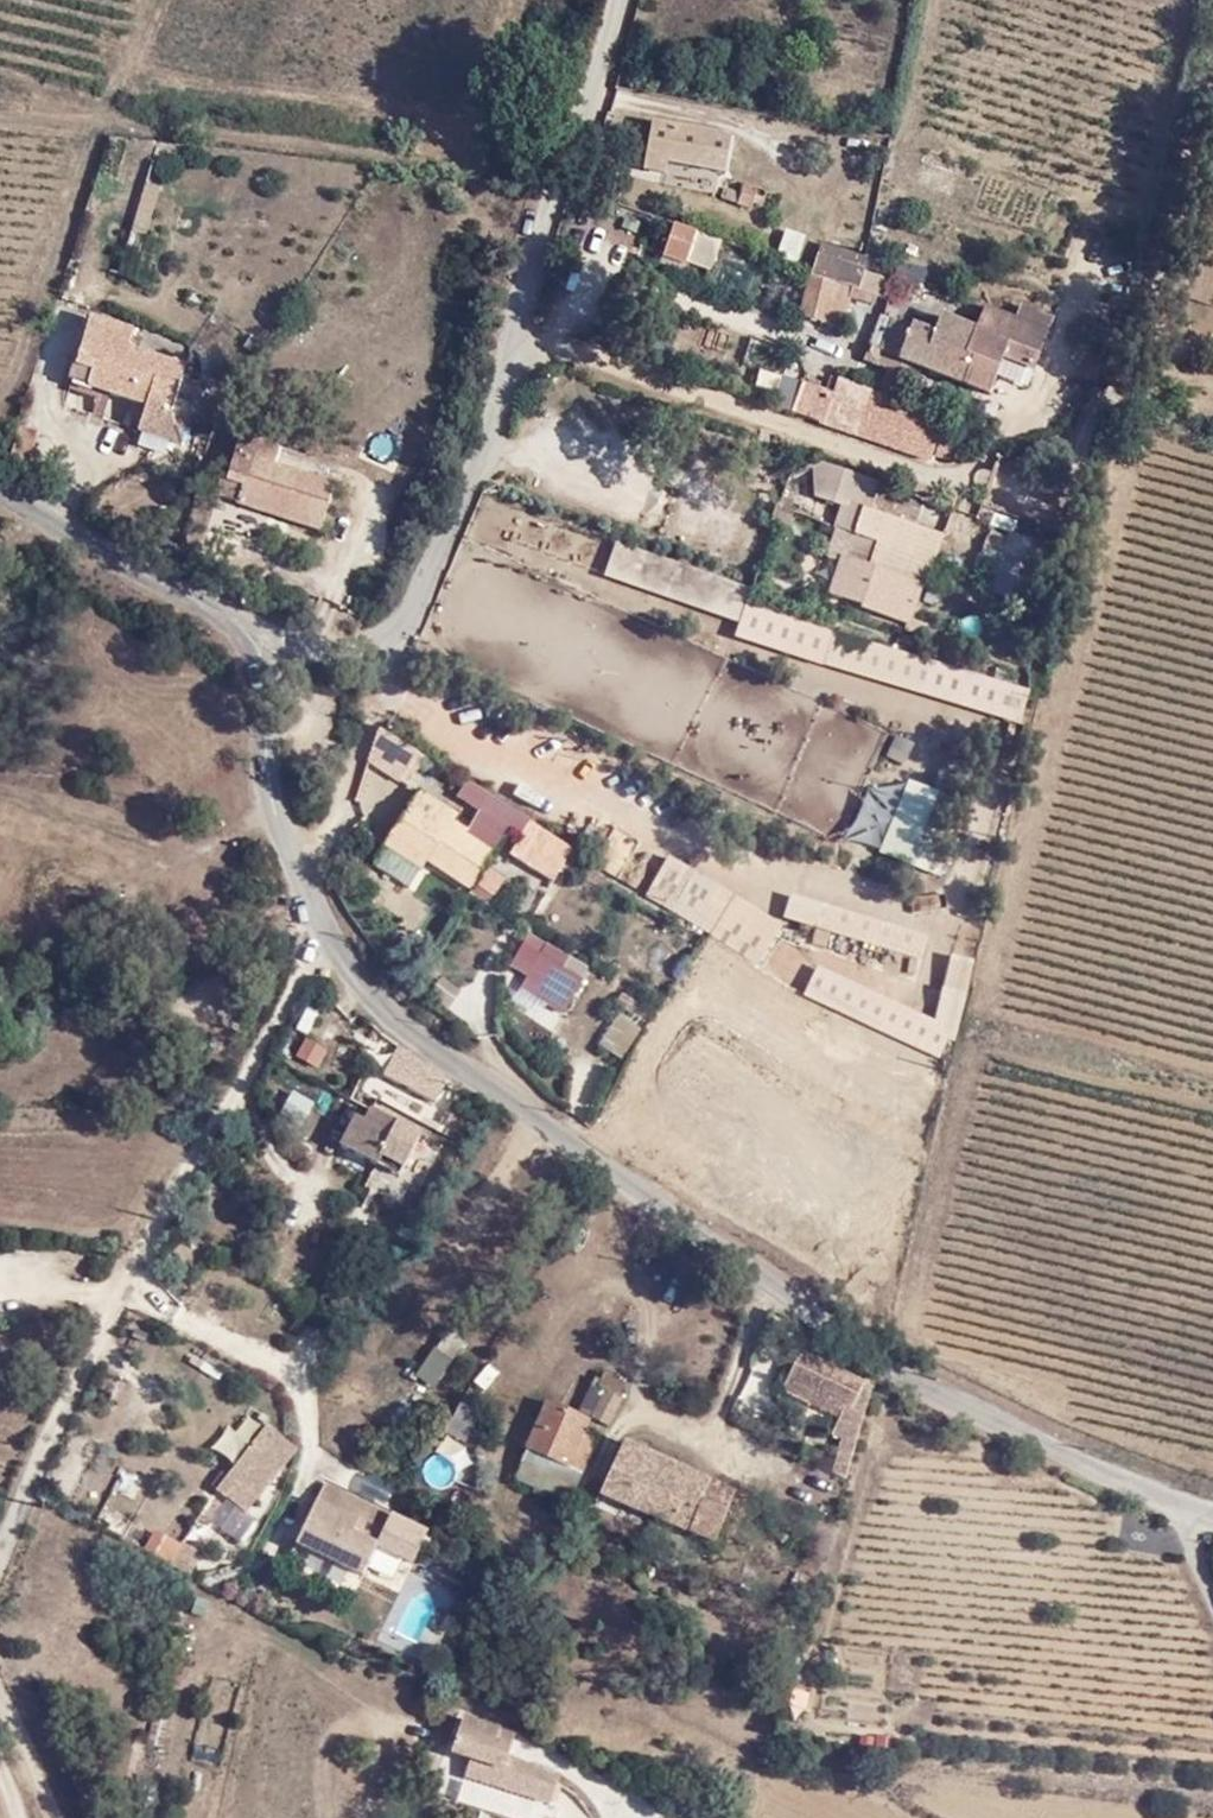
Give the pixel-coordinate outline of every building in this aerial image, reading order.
[(724,172),(732,137),(652,123),(644,169),(667,173),(670,164),(724,172)] [(764,191),(734,184),(733,206),(748,208),(749,206),(759,209),(764,191)] [(125,250),(139,255),(157,190),(143,186),(125,250)] [(701,233),(676,224),(662,259),(685,268),(701,233)] [(781,229),(772,258),(795,266),(803,236),(781,229)] [(811,272),(854,286),(862,256),(818,244),(811,272)] [(117,276),(122,258),(112,254),(107,272),(117,276)] [(849,304),(854,286),(811,272),(800,317),(841,330),(849,304)] [(895,283),(866,274),(862,289),(875,299),(891,301),(895,283)] [(875,299),(862,289),(854,286),(849,304),(871,312),(875,299)] [(1000,355),(1029,368),(1051,318),(1018,304),(1012,318),(986,307),(984,312),(977,330),(963,381),(989,393),(1000,355)] [(915,364),(963,381),(977,330),(944,316),(936,335),(880,318),(864,364),(876,368),(884,352),(915,364)] [(182,446),(200,389),(178,381),(182,369),(125,351),(130,333),(89,320),(76,366),(91,371),(87,386),(146,405),(139,431),(180,444),(182,446)] [(877,394),(900,403),(915,364),(884,352),(876,368),(885,373),(877,394)] [(91,371),(76,366),(72,365),(68,381),(87,386),(91,371)] [(832,375),(823,393),(832,395),(840,379),(832,375)] [(954,465),(962,445),(943,440),(949,423),(900,403),(877,394),(840,379),(832,395),(823,393),(802,384),(791,416),(941,467),(954,465)] [(240,487),(235,503),(319,528),(331,486),(272,469),(278,448),(240,437),(226,483),(240,487)] [(848,508),(863,513),(872,484),(852,470),(821,459),(811,471),(813,494),(848,508)] [(215,497),(235,503),(240,487),(226,483),(220,481),(215,497)] [(792,510),(775,504),(768,523),(786,528),(792,510)] [(830,594),(910,619),(929,561),(936,561),(944,539),(863,513),(848,508),(830,562),(840,565),(830,594)] [(996,570),(1030,582),(1041,549),(1007,537),(996,570)] [(616,538),(603,574),(738,624),(745,600),(751,588),(616,538)] [(1023,602),(1030,582),(996,570),(989,590),(1023,602)] [(734,634),(820,663),(831,628),(745,600),(738,624),(734,634)] [(1019,724),(1030,690),(831,628),(820,663),(1019,724)] [(380,727),(370,757),(403,780),(419,752),(380,727)] [(938,852),(978,755),(962,746),(956,761),(946,759),(937,783),(945,787),(943,794),(934,791),(924,787),(896,860),(929,875),(938,852)] [(881,853),(896,860),(924,787),(910,781),(881,853)] [(945,787),(937,783),(934,791),(943,794),(945,787)] [(512,832),(523,838),(532,824),(467,784),(459,796),(480,809),(464,835),(452,828),(461,814),(422,790),(375,865),(415,890),(432,862),(476,890),(512,832)] [(558,884),(577,853),(532,824),(523,838),(512,855),(558,884)] [(947,857),(938,852),(929,875),(941,878),(947,857)] [(778,924),(668,857),(644,896),(755,963),(778,924)] [(921,959),(927,939),(792,895),(785,916),(921,959)] [(529,973),(541,954),(529,943),(517,966),(529,973)] [(572,1003),(585,982),(544,955),(531,978),(572,1003)] [(956,1040),(975,962),(952,955),(933,1016),(817,967),(802,995),(938,1056),(946,1038),(956,1040)] [(447,1081),(401,1049),(392,1073),(381,1068),(369,1095),(425,1123),(447,1081)] [(381,1153),(405,1167),(423,1135),(369,1106),(362,1120),(356,1117),(340,1145),(375,1163),(381,1153)] [(400,1176),(405,1167),(381,1153),(375,1163),(400,1176)] [(852,1464),(874,1391),(861,1385),(863,1381),(800,1353),(783,1392),(810,1405),(817,1390),(850,1407),(846,1421),(837,1417),(832,1429),(848,1433),(835,1456),(852,1464)] [(817,1390),(810,1405),(837,1417),(846,1421),(850,1407),(817,1390)] [(609,1425),(621,1400),(603,1391),(593,1415),(609,1425)] [(583,1477),(602,1439),(583,1430),(587,1422),(550,1404),(524,1452),(530,1457),(523,1468),(540,1478),(551,1461),(583,1477)] [(299,1453),(269,1431),(221,1496),(251,1518),(299,1453)] [(642,1454),(623,1445),(602,1493),(622,1501),(642,1454)] [(642,1454),(622,1501),(653,1515),(674,1468),(642,1454)] [(848,1478),(852,1464),(835,1456),(827,1470),(848,1478)] [(708,1554),(732,1494),(674,1468),(653,1515),(685,1529),(680,1541),(708,1554)] [(390,1514),(324,1483),(296,1544),(362,1574),(374,1548),(390,1514)] [(430,1531),(390,1514),(374,1548),(415,1566),(430,1531)] [(183,1571),(191,1575),(199,1555),(192,1551),(183,1571)] [(464,1725),(456,1751),(473,1756),(491,1743),(492,1734),(464,1725)] [(473,1756),(456,1751),(453,1757),(471,1764),(469,1781),(551,1808),(559,1782),(508,1761),(514,1741),(492,1734),(491,1743),(473,1756)]
